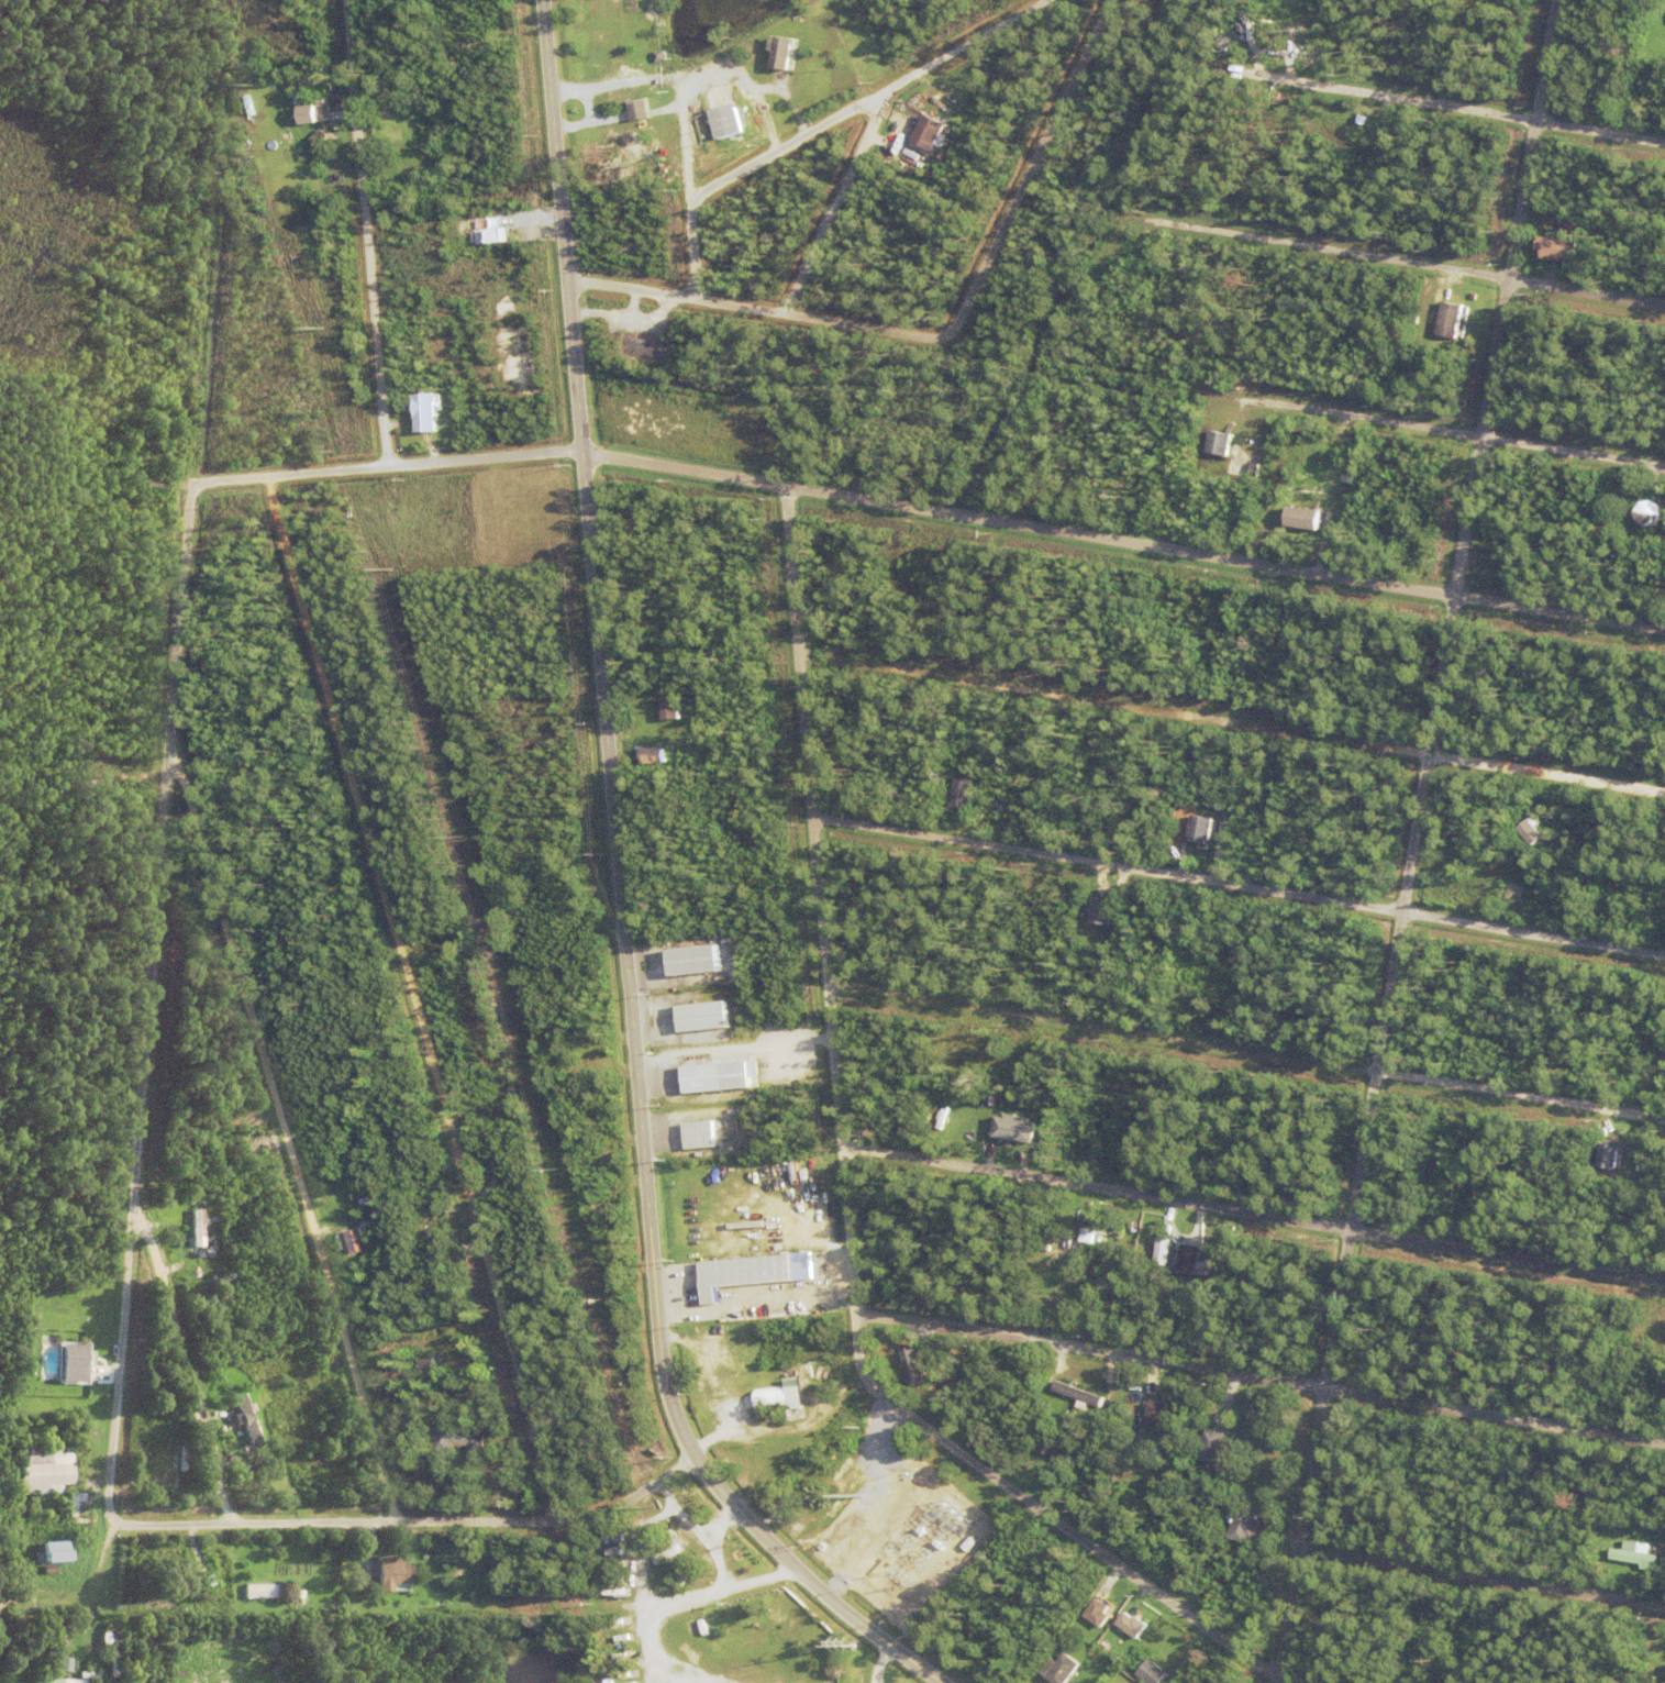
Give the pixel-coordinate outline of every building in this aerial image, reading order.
[(1287,48),(1291,53),(1289,54),(1290,55),(1286,58),(1272,45),(1276,41),(1286,51),(1287,48)] [(775,73),(780,42),(797,44),(791,76),(775,73)] [(646,70),(645,65),(643,65),(641,57),(643,56),(642,52),(647,51),(652,68),(646,70)] [(655,55),(666,53),(668,64),(657,65),(655,55)] [(622,63),(640,58),(641,64),(623,68),(622,63)] [(631,107),(648,102),(652,122),(634,125),(631,107)] [(930,115),(934,104),(939,107),(933,118),(930,115)] [(295,124),(314,123),(313,105),(294,106),(295,124)] [(712,115),(739,109),(746,137),(720,144),(712,115)] [(288,112),(297,110),(304,147),(296,148),(288,112)] [(1359,126),(1362,118),(1368,120),(1366,129),(1359,126)] [(914,146),(929,119),(950,130),(935,156),(914,146)] [(311,147),(322,132),(330,139),(319,154),(311,147)] [(921,168),(920,169),(912,166),(912,165),(908,162),(910,156),(928,165),(925,170),(921,168)] [(1562,228),(1564,211),(1580,213),(1577,230),(1562,228)] [(473,231),(474,245),(506,242),(505,228),(473,231)] [(620,263),(621,243),(646,243),(646,264),(620,263)] [(1552,267),(1555,246),(1561,247),(1557,268),(1552,267)] [(1454,290),(1455,285),(1473,288),(1472,294),(1454,290)] [(1439,332),(1445,298),(1465,302),(1458,336),(1439,332)] [(620,365),(623,339),(671,345),(668,372),(620,365)] [(418,391),(437,390),(440,429),(419,429),(418,391)] [(1245,422),(1245,417),(1269,420),(1268,427),(1245,422)] [(448,433),(447,438),(442,436),(447,418),(452,419),(451,424),(452,425),(449,433),(448,433)] [(1203,453),(1227,457),(1231,435),(1208,431),(1203,453)] [(1236,445),(1247,434),(1253,440),(1242,451),(1236,445)] [(1242,452),(1259,452),(1259,474),(1242,475),(1242,452)] [(1339,483),(1337,489),(1332,488),(1333,481),(1332,481),(1333,474),(1335,474),(1335,469),(1341,470),(1341,474),(1343,474),(1342,484),(1339,483)] [(1539,478),(1550,474),(1552,479),(1541,484),(1539,478)] [(1588,495),(1587,496),(1580,490),(1581,488),(1577,485),(1580,480),(1595,491),(1590,496),(1588,495)] [(1558,498),(1557,501),(1553,499),(1554,496),(1551,495),(1553,489),(1569,496),(1567,501),(1558,498)] [(1643,514),(1641,506),(1640,505),(1644,499),(1654,497),(1663,503),(1664,512),(1662,511),(1657,517),(1650,519),(1643,514)] [(1280,525),(1315,533),(1319,513),(1285,506),(1280,525)] [(1216,593),(1217,586),(1228,589),(1226,595),(1216,593)] [(1187,604),(1186,610),(1180,609),(1185,588),(1190,589),(1189,595),(1190,595),(1189,604),(1187,604)] [(1191,612),(1196,595),(1201,596),(1197,613),(1191,612)] [(1164,614),(1167,608),(1184,617),(1180,622),(1164,614)] [(665,695),(682,694),(685,716),(667,717),(665,695)] [(675,720),(675,698),(659,699),(659,721),(675,720)] [(1092,716),(1110,713),(1111,720),(1094,722),(1092,716)] [(645,745),(667,745),(667,761),(645,762),(645,745)] [(953,806),(954,798),(955,798),(958,775),(977,778),(973,809),(953,806)] [(1015,806),(1017,804),(1012,804),(1012,794),(1018,794),(1023,794),(1021,807),(1015,806)] [(1218,809),(1218,807),(1210,806),(1211,798),(1225,801),(1224,810),(1218,809)] [(1212,817),(1189,815),(1186,839),(1209,841),(1212,817)] [(1521,826),(1531,817),(1546,834),(1535,843),(1521,826)] [(1506,898),(1509,879),(1527,883),(1523,903),(1506,898)] [(1109,899),(1091,897),(1087,921),(1105,924),(1109,899)] [(1102,927),(1118,918),(1121,924),(1106,932),(1102,927)] [(668,950),(673,950),(673,948),(720,942),(723,970),(671,975),(668,950)] [(677,1006),(680,1006),(680,1004),(729,999),(731,1027),(679,1031),(677,1006)] [(682,1066),(686,1066),(686,1065),(751,1060),(753,1087),(685,1093),(682,1066)] [(559,1082),(573,1077),(575,1086),(562,1089),(559,1082)] [(992,1097),(994,1090),(1004,1093),(1003,1099),(992,1097)] [(988,1108),(987,1114),(967,1110),(968,1104),(975,1105),(975,1104),(984,1105),(983,1107),(988,1108)] [(966,1115),(965,1119),(943,1115),(944,1109),(945,1110),(946,1108),(956,1110),(955,1112),(966,1115)] [(207,1136),(204,1129),(202,1129),(199,1116),(212,1111),(215,1126),(212,1127),(213,1133),(207,1136)] [(1039,1122),(1035,1143),(995,1136),(998,1115),(1009,1117),(1010,1112),(1029,1116),(1029,1120),(1039,1122)] [(524,1120),(534,1117),(539,1132),(529,1134),(524,1120)] [(686,1122),(715,1120),(718,1147),(688,1149),(686,1122)] [(251,1152),(251,1147),(248,1148),(247,1139),(249,1139),(248,1133),(254,1132),(256,1151),(251,1152)] [(330,1138),(340,1137),(341,1145),(330,1145),(330,1138)] [(1632,1142),(1633,1148),(1625,1149),(1625,1151),(1618,1151),(1618,1149),(1616,1149),(1614,1143),(1618,1143),(1617,1139),(1629,1138),(1629,1142),(1632,1142)] [(1617,1170),(1622,1146),(1599,1142),(1594,1166),(1617,1170)] [(504,1171),(506,1175),(504,1175),(506,1177),(500,1180),(496,1164),(501,1162),(503,1171),(504,1171)] [(498,1188),(514,1178),(517,1184),(501,1193),(498,1188)] [(345,1204),(363,1200),(364,1206),(346,1209),(345,1204)] [(374,1236),(364,1239),(359,1225),(362,1224),(360,1219),(364,1218),(366,1222),(376,1220),(374,1210),(366,1213),(365,1208),(378,1204),(379,1208),(387,1206),(391,1224),(371,1229),(374,1236)] [(191,1210),(201,1209),(202,1245),(192,1247),(191,1210)] [(1083,1242),(1085,1228),(1098,1230),(1096,1243),(1083,1242)] [(345,1233),(356,1230),(363,1251),(352,1254),(345,1233)] [(1224,1238),(1223,1243),(1217,1242),(1217,1244),(1209,1242),(1209,1241),(1205,1240),(1206,1234),(1210,1236),(1211,1230),(1221,1232),(1220,1237),(1224,1238)] [(1153,1264),(1167,1264),(1168,1238),(1154,1238),(1153,1264)] [(1046,1260),(1052,1240),(1075,1245),(1068,1266),(1046,1260)] [(1201,1269),(1200,1275),(1183,1272),(1187,1243),(1206,1247),(1203,1261),(1208,1261),(1207,1270),(1201,1269)] [(835,1253),(835,1259),(817,1260),(815,1253),(821,1253),(821,1251),(830,1251),(830,1253),(835,1253)] [(703,1262),(795,1253),(797,1281),(720,1287),(721,1304),(708,1305),(703,1262)] [(212,1272),(230,1264),(233,1273),(217,1281),(212,1272)] [(198,1296),(201,1294),(208,1303),(204,1305),(198,1296)] [(1206,1314),(1206,1304),(1222,1304),(1222,1314),(1206,1314)] [(41,1338),(41,1327),(62,1328),(60,1339),(41,1338)] [(60,1382),(60,1344),(84,1344),(84,1383),(60,1382)] [(920,1374),(916,1348),(898,1351),(902,1377),(920,1374)] [(948,1362),(952,1355),(961,1360),(957,1366),(948,1362)] [(109,1359),(109,1365),(91,1364),(91,1359),(93,1359),(95,1357),(102,1357),(102,1359),(109,1359)] [(420,1361),(434,1357),(439,1371),(424,1375),(420,1361)] [(757,1392),(789,1387),(788,1380),(802,1378),(806,1408),(761,1415),(757,1392)] [(1091,1404),(1089,1410),(1078,1407),(1081,1400),(1056,1391),(1059,1381),(1107,1398),(1103,1408),(1091,1404)] [(233,1397),(241,1394),(258,1442),(249,1444),(233,1397)] [(1148,1425),(1151,1403),(1169,1404),(1168,1426),(1148,1425)] [(507,1416),(508,1424),(507,1424),(508,1429),(502,1429),(502,1427),(497,1427),(496,1417),(500,1417),(500,1411),(506,1411),(506,1417),(507,1416)] [(1208,1463),(1216,1413),(1226,1415),(1218,1464),(1208,1463)] [(1081,1433),(1090,1420),(1099,1426),(1090,1439),(1081,1433)] [(1248,1439),(1251,1420),(1257,1421),(1255,1440),(1248,1439)] [(458,1459),(445,1459),(445,1454),(435,1454),(435,1425),(486,1425),(486,1457),(468,1457),(468,1447),(458,1447),(458,1459)] [(70,1444),(71,1485),(59,1485),(59,1495),(18,1496),(16,1435),(65,1433),(65,1444),(70,1444)] [(1229,1443),(1230,1433),(1239,1435),(1237,1444),(1229,1443)] [(1029,1454),(1031,1450),(1047,1461),(1044,1465),(1029,1454)] [(266,1454),(266,1458),(268,1458),(269,1463),(248,1465),(248,1460),(252,1460),(252,1455),(255,1455),(255,1452),(262,1451),(262,1454),(266,1454)] [(81,1483),(89,1482),(90,1492),(82,1493),(81,1483)] [(75,1502),(74,1518),(66,1517),(67,1494),(82,1494),(82,1502),(75,1502)] [(1258,1494),(1268,1494),(1268,1503),(1258,1503),(1258,1494)] [(1251,1546),(1259,1517),(1234,1511),(1227,1539),(1251,1546)] [(1620,1531),(1629,1532),(1628,1538),(1609,1533),(1610,1528),(1612,1529),(1612,1527),(1621,1529),(1620,1531)] [(680,1555),(679,1554),(668,1560),(668,1561),(658,1566),(651,1553),(662,1547),(663,1549),(673,1542),(673,1541),(679,1537),(687,1551),(680,1555)] [(965,1548),(974,1537),(980,1541),(972,1553),(965,1548)] [(40,1543),(63,1541),(64,1562),(41,1564),(40,1543)] [(1642,1570),(1642,1564),(1612,1560),(1613,1549),(1660,1555),(1657,1572),(1642,1570)] [(388,1585),(388,1593),(375,1593),(375,1559),(397,1559),(397,1566),(407,1566),(407,1585),(388,1585)] [(15,1564),(19,1560),(33,1571),(30,1575),(15,1564)] [(655,1574),(677,1561),(679,1565),(657,1579),(655,1574)] [(204,1587),(204,1583),(202,1583),(201,1574),(203,1574),(202,1570),(208,1569),(210,1587),(204,1587)] [(680,1585),(685,1569),(692,1572),(688,1587),(680,1585)] [(352,1599),(352,1595),(349,1595),(348,1587),(351,1586),(351,1581),(356,1581),(357,1599),(352,1599)] [(243,1585),(281,1585),(282,1598),(243,1599),(243,1585)] [(1088,1626),(1089,1603),(1105,1604),(1105,1610),(1110,1612),(1109,1627),(1088,1626)] [(1136,1616),(1148,1626),(1137,1641),(1117,1625),(1126,1612),(1134,1618),(1136,1616)] [(108,1673),(121,1673),(121,1633),(102,1632),(102,1645),(109,1645),(108,1673)] [(1207,1662),(1206,1663),(1199,1661),(1199,1659),(1194,1657),(1196,1652),(1212,1658),(1210,1663),(1207,1662)] [(1084,1665),(1071,1682),(1054,1682),(1043,1675),(1055,1659),(1061,1663),(1067,1653),(1084,1665)] [(1169,1675),(1164,1682),(1147,1682),(1137,1675),(1151,1660),(1169,1675)]
